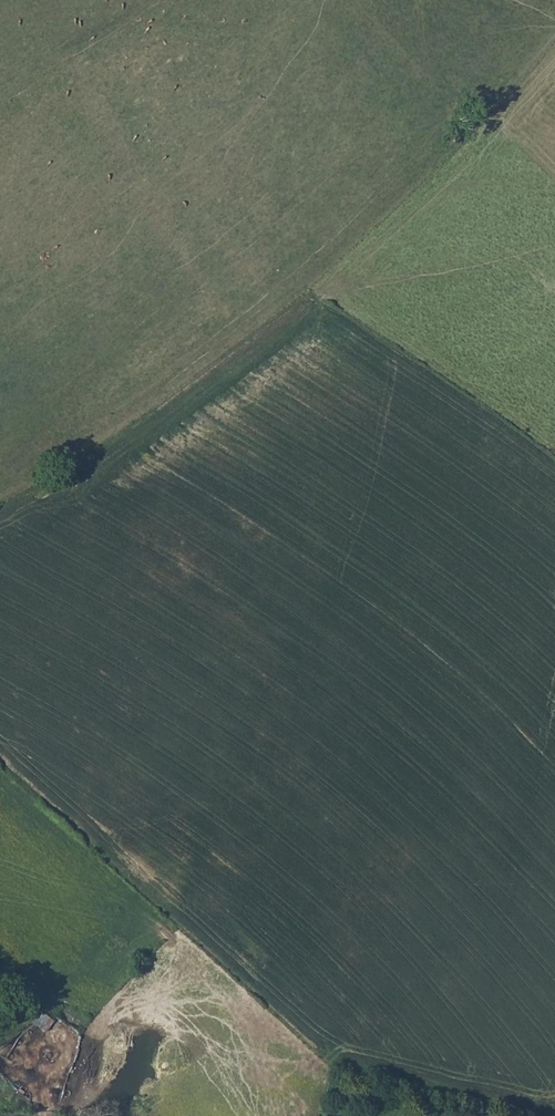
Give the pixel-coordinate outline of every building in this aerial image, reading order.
[(48,1029),(53,1016),(39,1010),(33,1022),(48,1029)] [(433,1088),(431,1096),(451,1101),(453,1094),(433,1088)] [(357,1115),(368,1115),(369,1109),(358,1107),(356,1115),(357,1115)]
